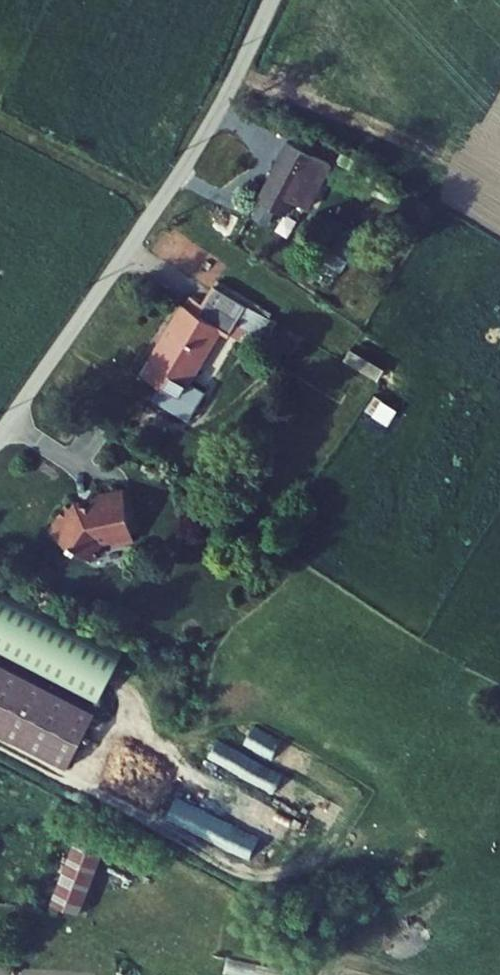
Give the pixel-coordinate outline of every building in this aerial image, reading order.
[(325,141),(280,121),(254,181),(284,194),(291,178),(306,185),(325,141)] [(255,312),(266,294),(213,261),(201,279),(189,272),(183,281),(180,279),(158,313),(163,316),(152,335),(146,332),(136,348),(193,384),(212,354),(198,346),(221,310),(227,312),(234,301),(255,312)] [(255,312),(234,301),(227,312),(247,323),(255,312)] [(325,391),(343,368),(319,349),(301,372),(325,391)] [(67,487),(50,513),(90,539),(91,537),(95,540),(103,527),(99,525),(102,521),(115,515),(118,523),(135,517),(133,509),(142,506),(136,490),(132,492),(126,473),(123,467),(100,474),(102,481),(79,488),(76,493),(67,487)] [(130,472),(126,473),(132,492),(136,490),(130,472)] [(101,686),(128,632),(0,569),(0,637),(101,686)] [(76,749),(103,695),(0,645),(0,712),(76,749)] [(275,808),(212,774),(200,797),(263,831),(275,808)] [(139,831),(111,820),(84,890),(111,901),(139,831)] [(257,841),(227,827),(216,851),(246,865),(257,841)]
